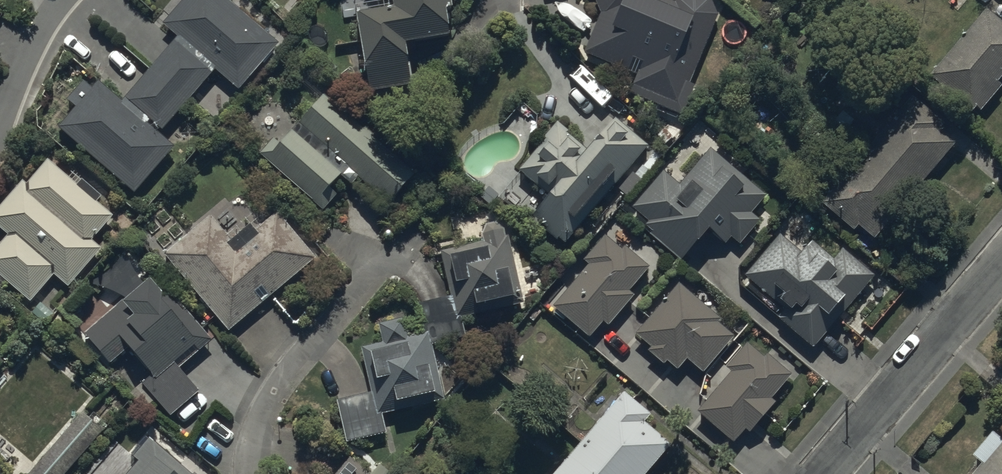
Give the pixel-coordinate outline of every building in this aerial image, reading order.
[(179,41),(217,73),(239,93),(279,47),(224,0),(187,0),(163,28),(179,41)] [(358,21),(362,43),(370,95),(413,88),(407,50),(452,43),(448,17),(454,16),(451,0),(394,0),(396,15),(358,21)] [(674,0),(596,0),(601,11),(584,52),(636,73),(629,90),(682,112),(693,83),(689,81),(717,13),(712,0),(675,0),(674,0)] [(987,15),(931,82),(973,117),(978,112),(982,115),(1001,91),(1001,89),(999,87),(1001,83),(1001,27),(987,15)] [(175,44),(213,77),(217,73),(179,41),(175,44)] [(189,105),(213,77),(175,44),(151,72),(189,105)] [(189,105),(151,72),(126,102),(164,134),(189,105)] [(123,105),(99,85),(93,92),(84,84),(68,102),(77,110),(59,131),(135,196),(175,150),(161,138),(123,105)] [(415,171),(323,91),(297,121),(305,127),(286,148),(273,136),(258,153),(323,209),(337,193),(328,186),(348,163),(390,200),(415,171)] [(161,138),(164,134),(126,102),(123,105),(161,138)] [(946,129),(913,102),(868,155),(917,196),(957,149),(941,135),(946,129)] [(646,144),(614,116),(587,147),(557,121),(518,166),(547,192),(529,212),(562,241),(646,144)] [(767,199),(711,152),(680,188),(663,174),(633,210),(649,224),(646,228),(653,234),(650,236),(682,263),(699,249),(700,250),(712,236),(726,248),(732,241),(741,249),(749,239),(761,224),(752,217),(767,199)] [(917,196),(868,155),(822,209),(855,236),(859,231),(875,245),(917,196)] [(0,211),(0,230),(9,238),(0,249),(0,278),(32,305),(55,278),(69,290),(102,252),(93,244),(114,218),(98,204),(102,199),(82,183),(78,188),(48,162),(27,187),(23,184),(0,211)] [(211,218),(165,258),(217,319),(230,335),(272,299),(317,262),(278,216),(257,234),(252,228),(233,244),(211,218)] [(522,301),(509,235),(504,235),(503,226),(495,222),(485,223),(481,232),(483,241),(442,250),(451,294),(419,301),(426,332),(405,337),(400,317),(379,322),(383,340),(361,345),(371,390),(334,398),(344,440),(386,430),(382,413),(445,399),(432,341),(466,333),(462,315),(522,301)] [(780,238),(746,279),(786,312),(779,321),(778,322),(815,352),(876,280),(844,253),(836,263),(814,245),(804,257),(780,238)] [(590,268),(554,311),(591,342),(604,326),(609,330),(631,305),(636,299),(631,295),(651,271),(626,250),(623,254),(606,240),(585,264),(590,268)] [(143,288),(86,337),(112,368),(130,352),(153,379),(143,388),(158,405),(171,421),(201,396),(180,372),(213,344),(202,331),(171,295),(165,301),(152,286),(146,291),(143,288)] [(722,324),(680,288),(651,322),(637,339),(652,352),(649,355),(665,369),(668,366),(679,374),(688,364),(704,377),(706,376),(736,341),(719,327),(722,324)] [(698,417),(735,448),(747,434),(751,438),(767,419),(777,408),(773,404),(793,380),(768,358),(765,362),(748,348),(727,372),(733,377),(727,383),(724,380),(715,391),(718,394),(709,405),(698,417)] [(645,428),(651,421),(632,405),(625,398),(583,447),(615,473),(652,473),(672,451),(645,428)] [(104,433),(83,415),(32,473),(69,473),(104,433)] [(968,473),(1001,473),(1001,441),(990,430),(969,452),(979,462),(968,473)] [(133,473),(187,473),(150,442),(134,460),(140,465),(133,473)] [(583,447),(560,473),(615,473),(583,447)]
